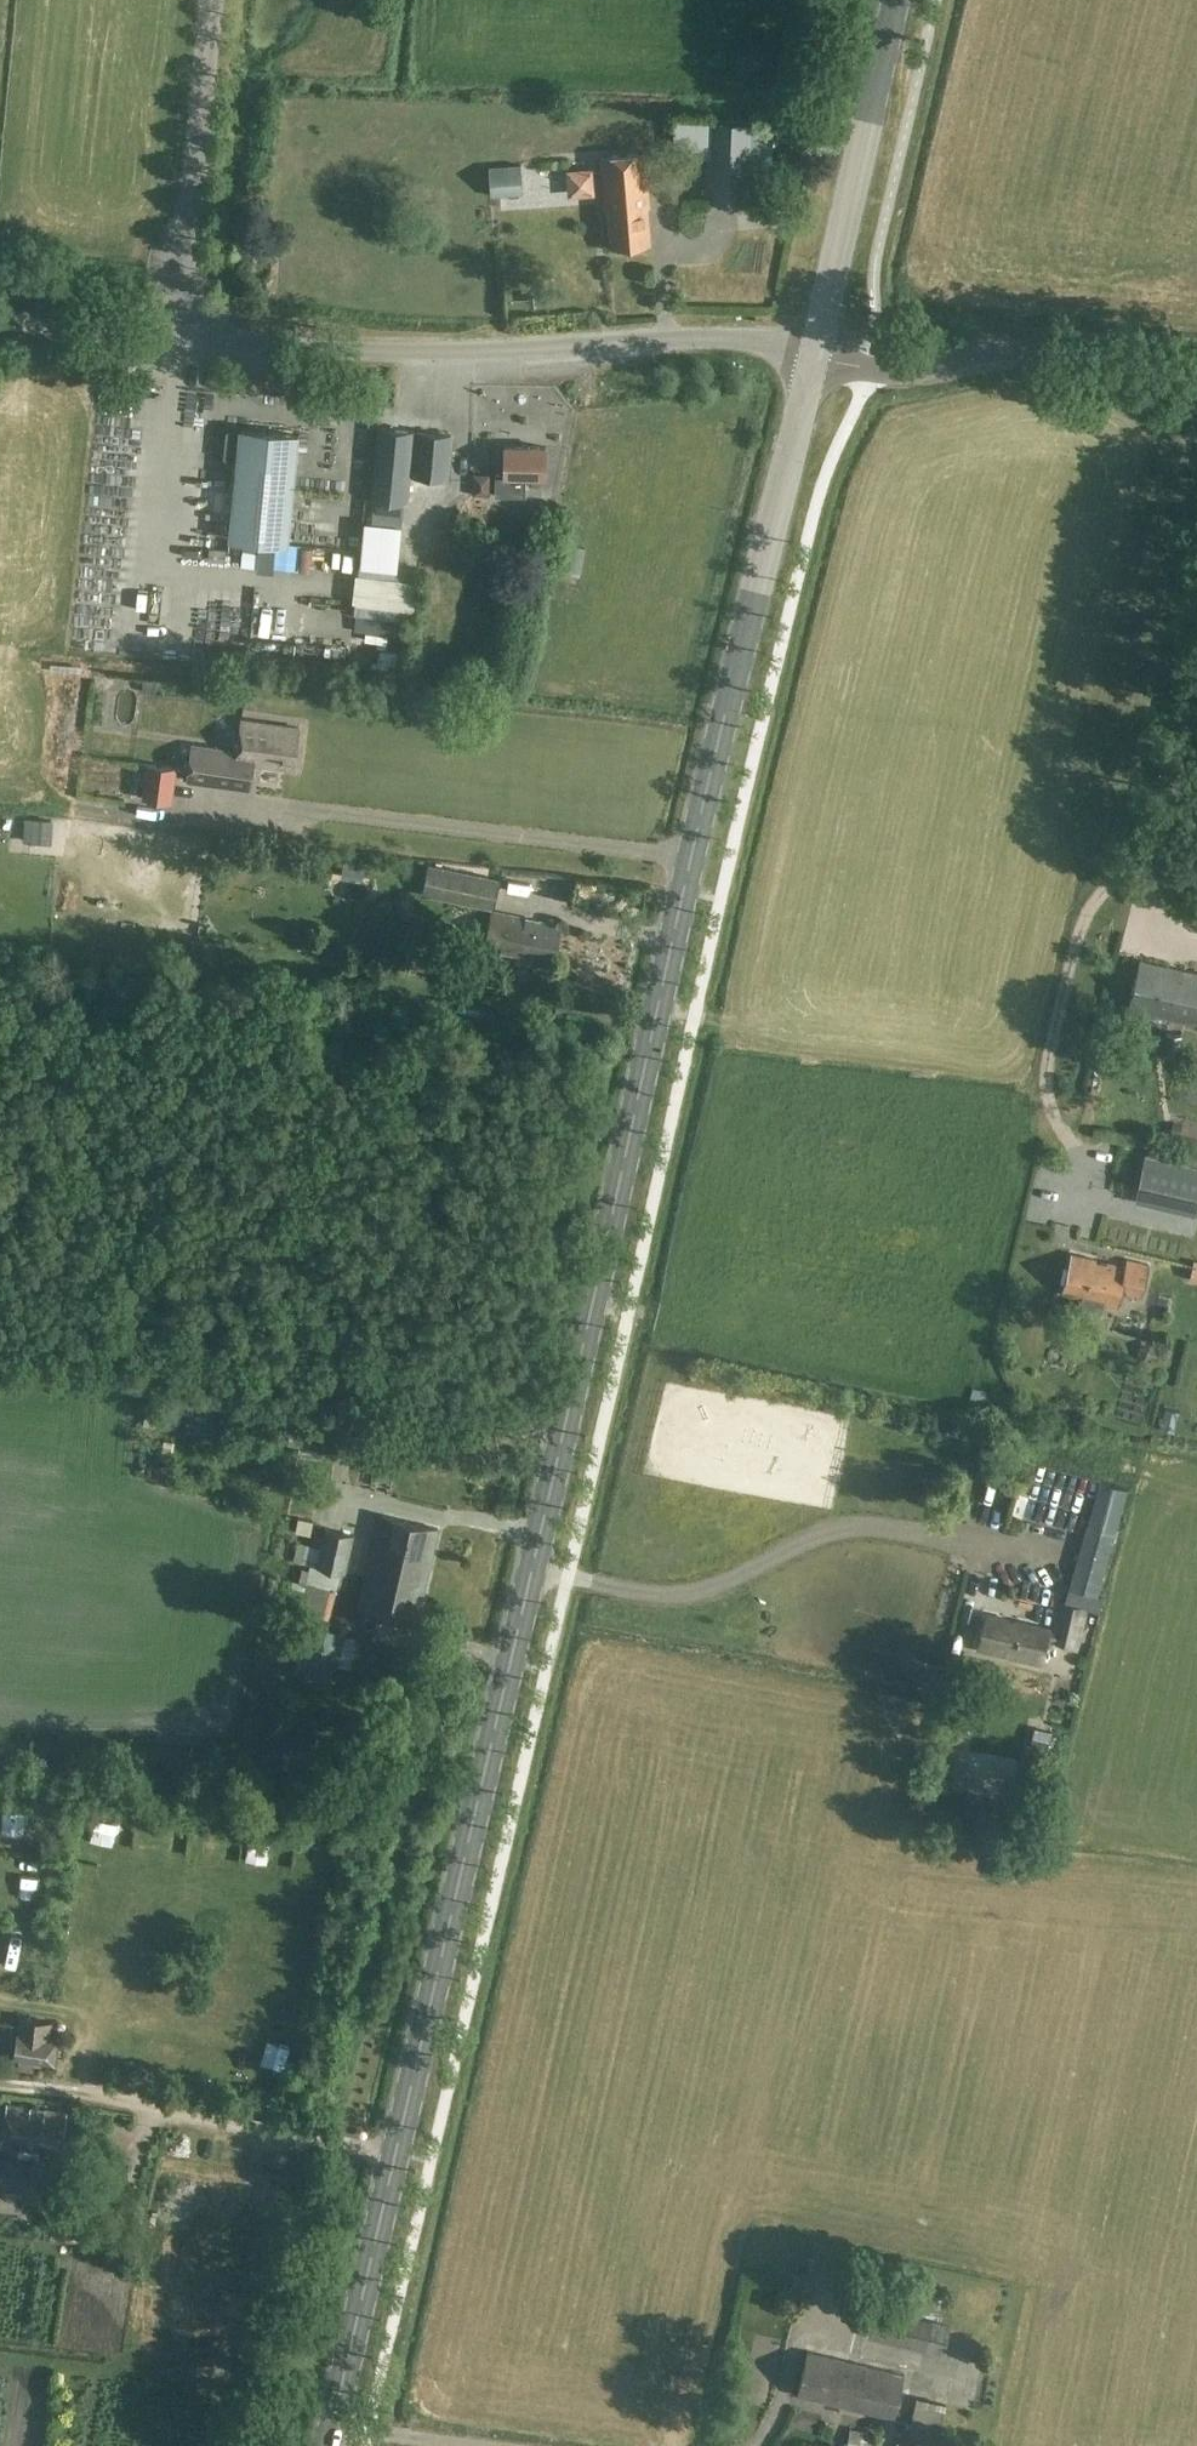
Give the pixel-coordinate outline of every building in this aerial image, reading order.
[(706,201),(750,203),(754,122),(710,120),(706,201)] [(650,244),(646,207),(649,207),(644,154),(602,158),(607,212),(610,213),(613,247),(650,244)] [(561,198),(588,197),(586,163),(559,165),(561,198)] [(529,199),(527,178),(496,181),(498,202),(529,199)] [(575,277),(559,276),(558,295),(573,296),(575,277)] [(408,504),(414,431),(378,428),(371,500),(408,504)] [(287,544),(298,435),(240,430),(240,432),(227,431),(224,458),(237,459),(229,539),(287,544)] [(451,440),(414,437),(410,483),(447,486),(451,440)] [(546,448),(505,447),(504,476),(496,476),(495,497),(525,497),(526,478),(545,478),(546,448)] [(467,507),(469,493),(457,491),(455,506),(467,507)] [(192,747),(188,783),(250,790),(253,765),(294,770),(299,728),(241,722),(237,753),(192,747)] [(147,768),(143,801),(168,804),(171,770),(147,768)] [(60,831),(60,801),(45,800),(45,830),(60,831)] [(44,825),(43,804),(19,804),(19,825),(44,825)] [(500,882),(429,866),(422,895),(494,910),(500,882)] [(484,948),(554,963),(561,928),(491,913),(484,948)] [(411,941),(406,965),(439,972),(445,948),(411,941)] [(1139,961),(1128,1008),(1196,1024),(1196,975),(1139,961)] [(1167,1033),(1162,1056),(1176,1060),(1182,1036),(1167,1033)] [(1145,1156),(1136,1196),(1196,1209),(1196,1205),(1196,1168),(1145,1156)] [(1071,1254),(1061,1294),(1083,1299),(1081,1307),(1101,1312),(1103,1304),(1117,1307),(1121,1288),(1126,1289),(1125,1294),(1140,1298),(1148,1265),(1126,1260),(1125,1267),(1071,1254)] [(384,1517),(361,1611),(415,1624),(437,1531),(384,1517)] [(1090,1523),(1072,1588),(1097,1595),(1115,1530),(1090,1523)] [(346,1573),(354,1534),(322,1527),(314,1566),(346,1573)] [(996,1576),(997,1592),(1024,1591),(1023,1575),(996,1576)] [(336,1588),(294,1579),(290,1599),(310,1603),(308,1613),(330,1617),(336,1588)] [(1076,1646),(1085,1609),(1062,1603),(1055,1631),(987,1615),(979,1650),(1042,1665),(1048,1639),(1076,1646)] [(305,1624),(300,1652),(306,1653),(301,1675),(353,1686),(362,1646),(356,1645),(357,1641),(345,1638),(346,1633),(305,1624)] [(337,1752),(301,1747),(297,1776),(333,1781),(337,1752)] [(91,1811),(90,1823),(109,1825),(110,1813),(91,1811)] [(52,2022),(22,2017),(15,2058),(55,2064),(59,2038),(50,2037),(52,2022)] [(31,2148),(61,2152),(66,2114),(7,2106),(2,2144),(20,2147),(19,2154),(0,2152),(0,2170),(28,2174),(31,2148)] [(38,2197),(4,2201),(6,2221),(41,2217),(38,2197)] [(740,2253),(739,2266),(760,2267),(761,2253),(740,2253)] [(872,2309),(865,2337),(942,2356),(949,2327),(872,2309)] [(265,2315),(260,2333),(275,2337),(280,2319),(265,2315)] [(807,2354),(797,2396),(894,2419),(904,2376),(807,2354)] [(916,2398),(906,2439),(935,2445),(945,2405),(916,2398)] [(851,2428),(847,2445),(871,2445),(874,2432),(851,2428)]
